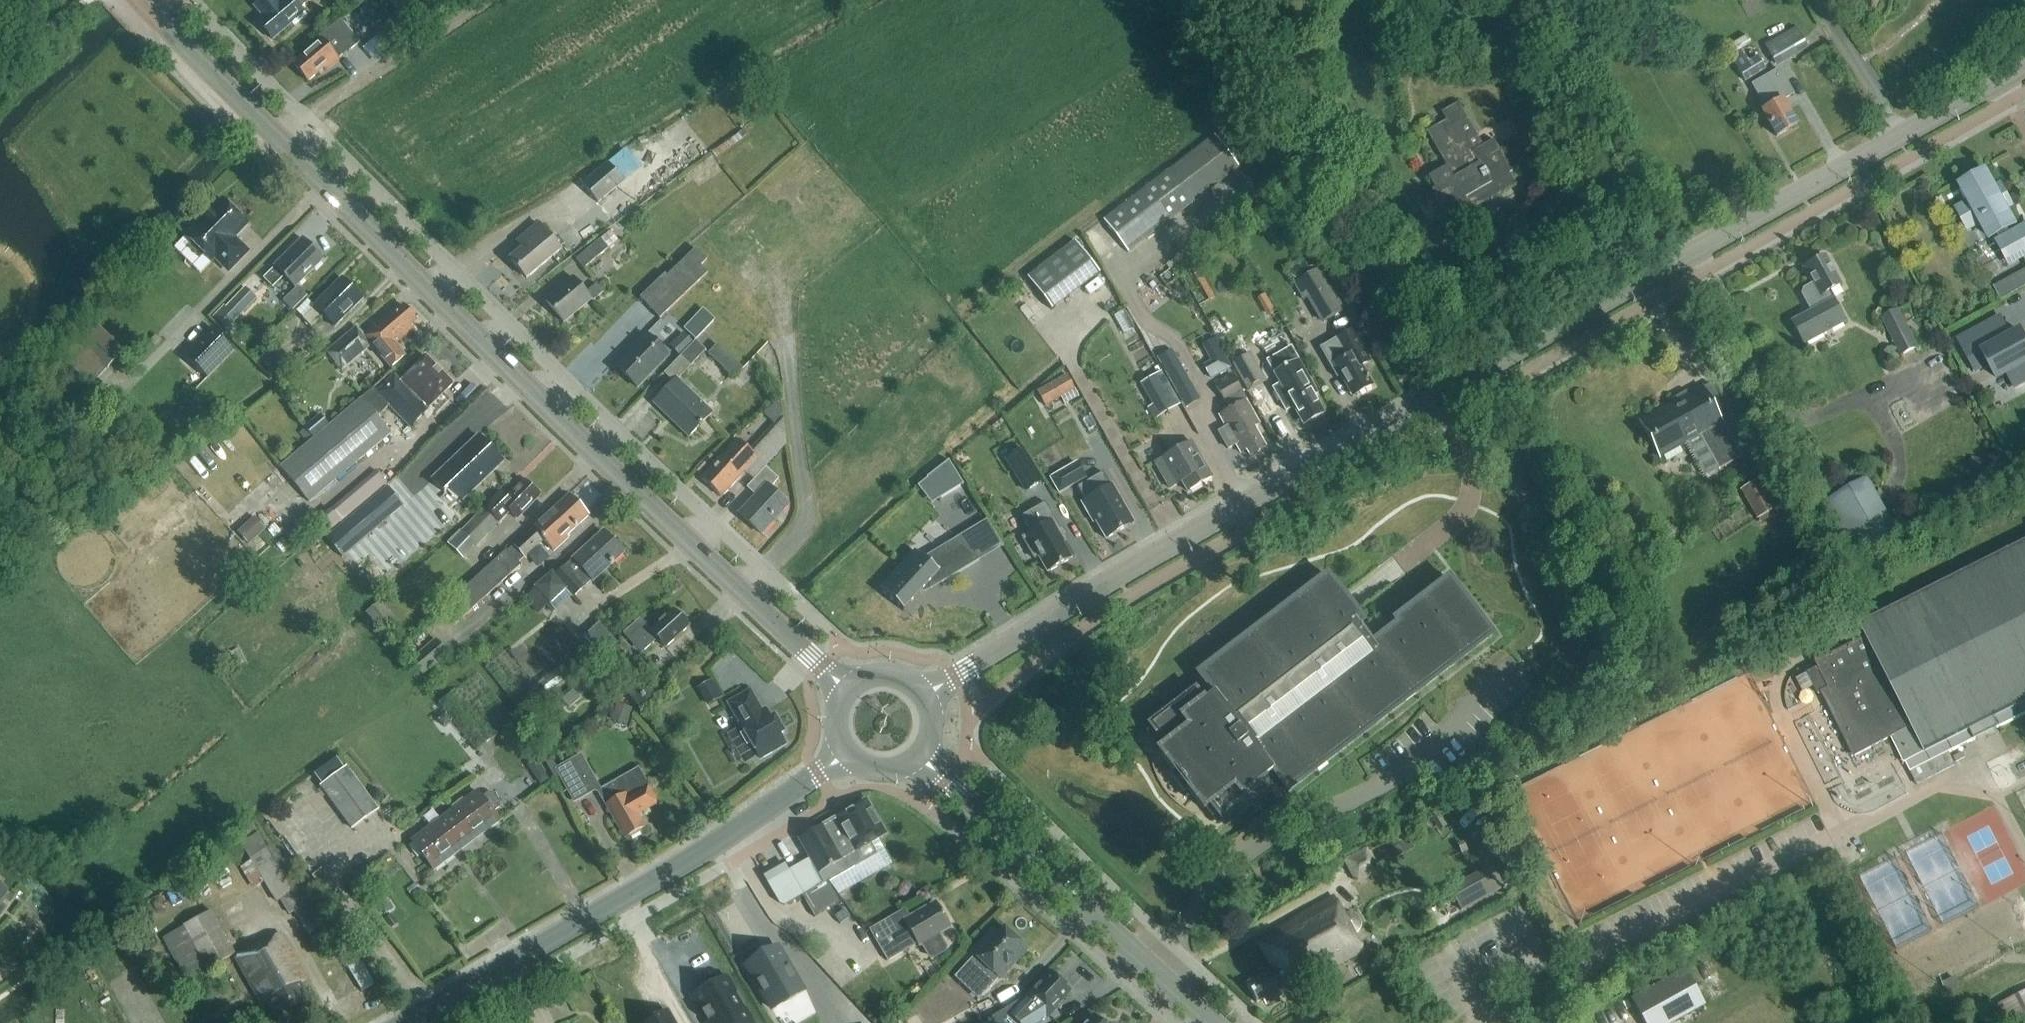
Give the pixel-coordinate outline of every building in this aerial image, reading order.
[(308,2),(311,0),(283,0),(281,2),(279,0),(259,0),(253,6),(263,18),(257,22),(273,40),(292,23),(295,26),(306,16),(300,9),(308,2)] [(393,19),(373,33),(381,44),(401,31),(393,19)] [(327,71),(339,60),(337,58),(347,50),(349,52),(360,43),(341,20),(324,34),(325,36),(293,64),(308,82),(324,68),(327,71)] [(1786,33),(1765,45),(1777,66),(1798,55),(1807,49),(1802,40),(1796,28),(1786,33)] [(1680,40),(1680,50),(1697,51),(1697,45),(1697,41),(1690,40),(1680,40)] [(1766,69),(1750,45),(1731,58),(1746,82),(1766,69)] [(1771,106),(1762,111),(1776,136),(1797,125),(1782,100),(1793,94),(1779,69),(1752,84),(1761,100),(1766,97),(1771,106)] [(1497,195),(1516,185),(1509,173),(1512,171),(1494,139),(1483,145),(1458,102),(1441,111),(1446,120),(1427,131),(1447,166),(1428,177),(1435,188),(1431,190),(1450,222),(1472,210),(1465,198),(1490,184),(1497,195)] [(1214,134),(1103,220),(1129,253),(1240,168),(1214,134)] [(624,181),(608,163),(582,185),(598,203),(624,181)] [(713,173),(708,167),(695,176),(700,183),(713,173)] [(1985,172),(1984,173),(1985,175),(1964,186),(1963,184),(1962,185),(1972,202),(1958,210),(1959,211),(1961,209),(1970,225),(1967,227),(1968,228),(1982,220),(1991,238),(1993,237),(1992,236),(1997,233),(2002,241),(1999,242),(1999,243),(2001,242),(2011,260),(2009,261),(2010,262),(2024,254),(2024,253),(2022,254),(2012,237),(2015,235),(2014,234),(2011,236),(2007,227),(2012,224),(2013,226),(2014,225),(2005,208),(2012,204),(2002,186),(1995,190),(1985,172)] [(234,239),(248,224),(222,199),(219,202),(216,202),(212,206),(212,209),(186,236),(211,262),(217,256),(231,270),(248,253),(234,239)] [(559,248),(564,244),(557,236),(552,240),(538,224),(523,236),(529,243),(510,259),(526,279),(561,250),(559,248)] [(584,268),(608,248),(618,240),(610,231),(576,259),(584,268)] [(295,287),(323,259),(303,239),(275,266),(276,267),(264,279),(272,287),(284,276),(295,287)] [(1075,241),(1027,277),(1052,310),(1100,274),(1075,241)] [(661,277),(640,298),(650,308),(660,319),(707,273),(700,266),(707,260),(705,258),(696,249),(663,280),(661,277)] [(1825,256),(1804,267),(1813,283),(1804,289),(1802,294),(1812,311),(1792,322),(1804,344),(1845,321),(1833,299),(1828,291),(1841,284),(1825,256)] [(1994,284),(2002,298),(2024,285),(2024,267),(1994,284)] [(1345,310),(1320,268),(1293,283),(1303,301),(1307,299),(1321,323),(1345,310)] [(1244,275),(1236,280),(1240,287),(1248,281),(1244,275)] [(592,301),(604,292),(597,284),(586,293),(573,277),(545,301),(563,323),(591,300),(592,301)] [(335,327),(362,299),(342,278),(314,306),(315,307),(304,319),(312,327),(323,315),(335,327)] [(299,286),(284,301),(293,311),(308,296),(299,286)] [(225,331),(257,298),(245,287),(226,307),(224,305),(212,318),(225,331)] [(409,324),(415,319),(404,306),(387,321),(385,318),(352,346),(344,335),(328,351),(342,370),(361,355),(359,352),(370,343),(391,367),(405,355),(395,343),(413,328),(409,324)] [(1902,355),(1918,347),(1899,310),(1882,318),(1902,355)] [(1122,311),(1114,316),(1122,332),(1131,327),(1122,311)] [(742,368),(770,340),(745,316),(718,344),(742,368)] [(123,348),(99,326),(81,346),(105,368),(123,348)] [(207,379),(236,350),(211,326),(183,354),(207,379)] [(1960,340),(1978,372),(1979,372),(1975,365),(1987,358),(1999,379),(2024,365),(2024,339),(2021,332),(1992,348),(1981,328),(1960,340)] [(1333,341),(1319,349),(1337,380),(1341,377),(1352,397),(1372,385),(1362,368),(1371,362),(1352,330),(1346,334),(1333,341)] [(684,334),(671,347),(679,355),(692,342),(684,334)] [(637,387),(668,356),(646,335),(616,366),(637,387)] [(1216,335),(1205,341),(1216,363),(1205,368),(1210,377),(1231,366),(1216,335)] [(677,379),(705,350),(696,341),(665,373),(674,382),(653,403),(689,437),(712,413),(677,379)] [(718,344),(708,354),(733,378),(742,368),(718,344)] [(1291,348),(1268,361),(1272,368),(1281,384),(1274,388),(1286,411),(1294,406),(1302,421),(1304,425),(1309,422),(1324,413),(1314,395),(1317,393),(1292,347),(1291,348)] [(1172,350),(1157,358),(1186,408),(1200,400),(1172,350)] [(1249,391),(1266,381),(1250,353),(1233,363),(1249,391)] [(410,426),(453,384),(425,356),(400,381),(394,375),(378,392),(374,388),(280,467),(309,502),(391,433),(374,417),(386,404),(410,426)] [(1162,372),(1140,384),(1158,416),(1180,404),(1162,372)] [(1219,415),(1226,427),(1218,432),(1228,449),(1236,444),(1241,453),(1246,450),(1250,456),(1265,447),(1254,427),(1259,424),(1231,374),(1215,383),(1225,400),(1226,399),(1231,408),(1219,415)] [(1066,375),(1038,391),(1046,406),(1075,389),(1066,375)] [(1719,470),(1742,456),(1726,429),(1724,430),(1714,412),(1723,406),(1711,383),(1681,400),(1680,398),(1672,402),(1673,404),(1642,421),(1661,455),(1699,434),(1719,470)] [(320,415),(305,428),(313,437),(328,424),(320,415)] [(779,415),(748,450),(737,439),(701,478),(721,497),(745,471),(754,479),(766,467),(786,445),(783,419),(779,415)] [(1090,416),(1083,420),(1089,430),(1096,426),(1090,416)] [(462,501),(503,462),(478,435),(432,480),(444,493),(450,487),(462,501)] [(1192,442),(1167,456),(1155,463),(1169,488),(1176,484),(1182,481),(1188,491),(1212,477),(1192,442)] [(1023,447),(1004,458),(1024,491),(1042,480),(1023,447)] [(1988,461),(1978,459),(1976,477),(1985,478),(1988,461)] [(948,462),(939,469),(948,484),(958,479),(948,462)] [(1059,493),(1085,478),(1077,463),(1051,478),(1059,493)] [(766,467),(754,479),(747,487),(756,496),(739,514),(761,534),(788,505),(770,488),(778,479),(766,467)] [(377,472),(368,480),(378,492),(387,484),(377,472)] [(1114,488),(1112,485),(1111,486),(1103,472),(1077,487),(1085,501),(1082,503),(1093,522),(1096,521),(1106,539),(1107,538),(1128,526),(1125,522),(1131,519),(1114,488)] [(1859,566),(1904,542),(1868,478),(1824,503),(1859,566)] [(495,496),(484,507),(447,543),(462,558),(510,512),(517,519),(539,496),(524,481),(502,503),(495,496)] [(1767,487),(1745,499),(1757,518),(1778,507),(1767,487)] [(543,540),(554,551),(569,537),(567,535),(588,515),(570,495),(508,551),(507,550),(448,604),(461,619),(520,565),(518,563),(543,540)] [(392,519),(377,500),(329,541),(344,559),(392,519)] [(1045,502),(1021,516),(1026,524),(1031,532),(1022,537),(1034,559),(1038,557),(1048,573),(1072,558),(1063,542),(1067,540),(1045,502)] [(387,582),(456,518),(442,503),(372,567),(387,582)] [(255,518),(247,526),(258,538),(266,530),(255,518)] [(915,550),(879,589),(904,611),(935,577),(941,583),(979,560),(1002,547),(986,520),(954,539),(958,546),(929,563),(915,550)] [(593,581),(623,553),(603,531),(555,576),(564,587),(572,595),(573,597),(584,586),(583,585),(590,578),(593,581)] [(1803,694),(1812,689),(1816,696),(1822,693),(1831,711),(1854,756),(1892,738),(1904,763),(1906,762),(1911,771),(1917,784),(1955,764),(1949,752),(1976,738),(2024,714),(2024,541),(1860,624),(1867,638),(1817,663),(1820,669),(1796,680),(1803,694)] [(552,573),(525,598),(538,613),(548,604),(555,611),(572,595),(564,587),(555,576),(552,573)] [(1492,634),(1449,578),(1448,578),(1447,578),(1395,618),(1395,619),(1394,619),(1397,623),(1373,642),(1360,625),(1363,623),(1362,623),(1363,622),(1362,621),(1363,621),(1328,575),(1327,576),(1327,575),(1326,575),(1198,673),(1198,674),(1213,694),(1204,701),(1195,690),(1194,691),(1194,690),(1150,724),(1150,725),(1150,726),(1165,746),(1159,750),(1159,751),(1175,772),(1172,774),(1184,791),(1187,788),(1203,809),(1204,809),(1210,805),(1225,824),(1226,824),(1226,825),(1227,824),(1271,791),(1271,790),(1272,790),(1263,778),(1272,771),(1288,792),(1289,791),(1492,636),(1492,635),(1492,634)] [(366,614),(365,614),(365,615),(376,627),(377,629),(391,616),(379,602),(366,614)] [(666,648),(689,627),(687,625),(687,620),(683,616),(679,616),(673,610),(634,646),(641,654),(658,639),(666,648)] [(423,675),(448,654),(435,639),(410,660),(423,675)] [(626,668),(638,657),(624,642),(613,653),(626,668)] [(514,650),(509,653),(517,664),(522,660),(514,650)] [(599,671),(585,682),(592,691),(606,680),(599,671)] [(639,708),(653,696),(642,681),(627,692),(639,708)] [(712,681),(700,688),(709,703),(720,697),(712,681)] [(759,758),(785,743),(779,734),(783,732),(774,717),(770,719),(765,710),(761,712),(750,692),(729,703),(741,724),(740,724),(759,758)] [(617,704),(612,720),(627,725),(632,709),(617,704)] [(576,758),(557,769),(574,801),(593,790),(576,758)] [(657,802),(648,786),(638,768),(598,791),(624,838),(643,827),(636,814),(657,802)] [(352,830),(376,812),(346,770),(321,788),(352,830)] [(477,792),(412,842),(433,869),(499,820),(492,811),(498,807),(499,802),(493,793),(488,793),(482,797),(477,792)] [(848,869),(875,854),(869,843),(885,834),(873,813),(874,812),(869,804),(868,805),(863,803),(862,802),(854,807),(855,808),(837,818),(838,818),(823,826),(823,825),(798,839),(818,873),(842,860),(848,869)] [(298,887),(270,840),(269,841),(261,832),(260,833),(242,845),(251,860),(240,867),(254,889),(264,882),(276,904),(280,901),(289,915),(293,911),(312,934),(325,923),(298,887)] [(1364,879),(1384,869),(1372,847),(1362,852),(1365,858),(1355,863),(1364,879)] [(827,881),(794,900),(806,921),(839,901),(827,881)] [(1364,950),(1355,935),(1358,933),(1361,929),(1362,925),(1361,921),(1360,917),(1357,914),(1353,913),(1347,912),(1343,914),(1334,897),(1257,940),(1273,968),(1246,983),(1257,1003),(1265,998),(1267,1004),(1364,950)] [(940,933),(950,928),(936,902),(911,917),(906,909),(890,918),(870,929),(888,960),(903,951),(900,945),(913,937),(919,946),(922,944),(931,960),(946,952),(948,945),(940,933)] [(212,911),(184,926),(163,937),(173,955),(187,980),(235,954),(212,911)] [(975,956),(956,977),(970,989),(976,983),(984,990),(997,976),(999,978),(1026,949),(1005,929),(978,959),(975,956)] [(277,1022),(312,1003),(300,982),(306,979),(280,933),(235,958),(261,1006),(267,1002),(277,1022)] [(780,950),(748,968),(775,1013),(806,995),(780,950)] [(877,955),(865,962),(870,971),(882,964),(877,955)] [(1632,998),(1645,1022),(1672,1022),(1704,1005),(1685,969),(1632,998)] [(1026,998),(1019,1005),(991,1022),(1040,1022),(1046,1020),(1059,1006),(1057,1004),(1070,990),(1051,972),(1026,998)] [(694,997),(709,1022),(751,1022),(743,1009),(746,1007),(737,992),(734,994),(725,978),(702,991),(703,992),(694,997)] [(1999,1005),(2009,1022),(2021,1022),(2024,1021),(2024,990),(1999,1005)] [(966,1011),(946,1022),(973,1022),(966,1011)] [(667,1012),(648,1022),(673,1022),(667,1012)]
